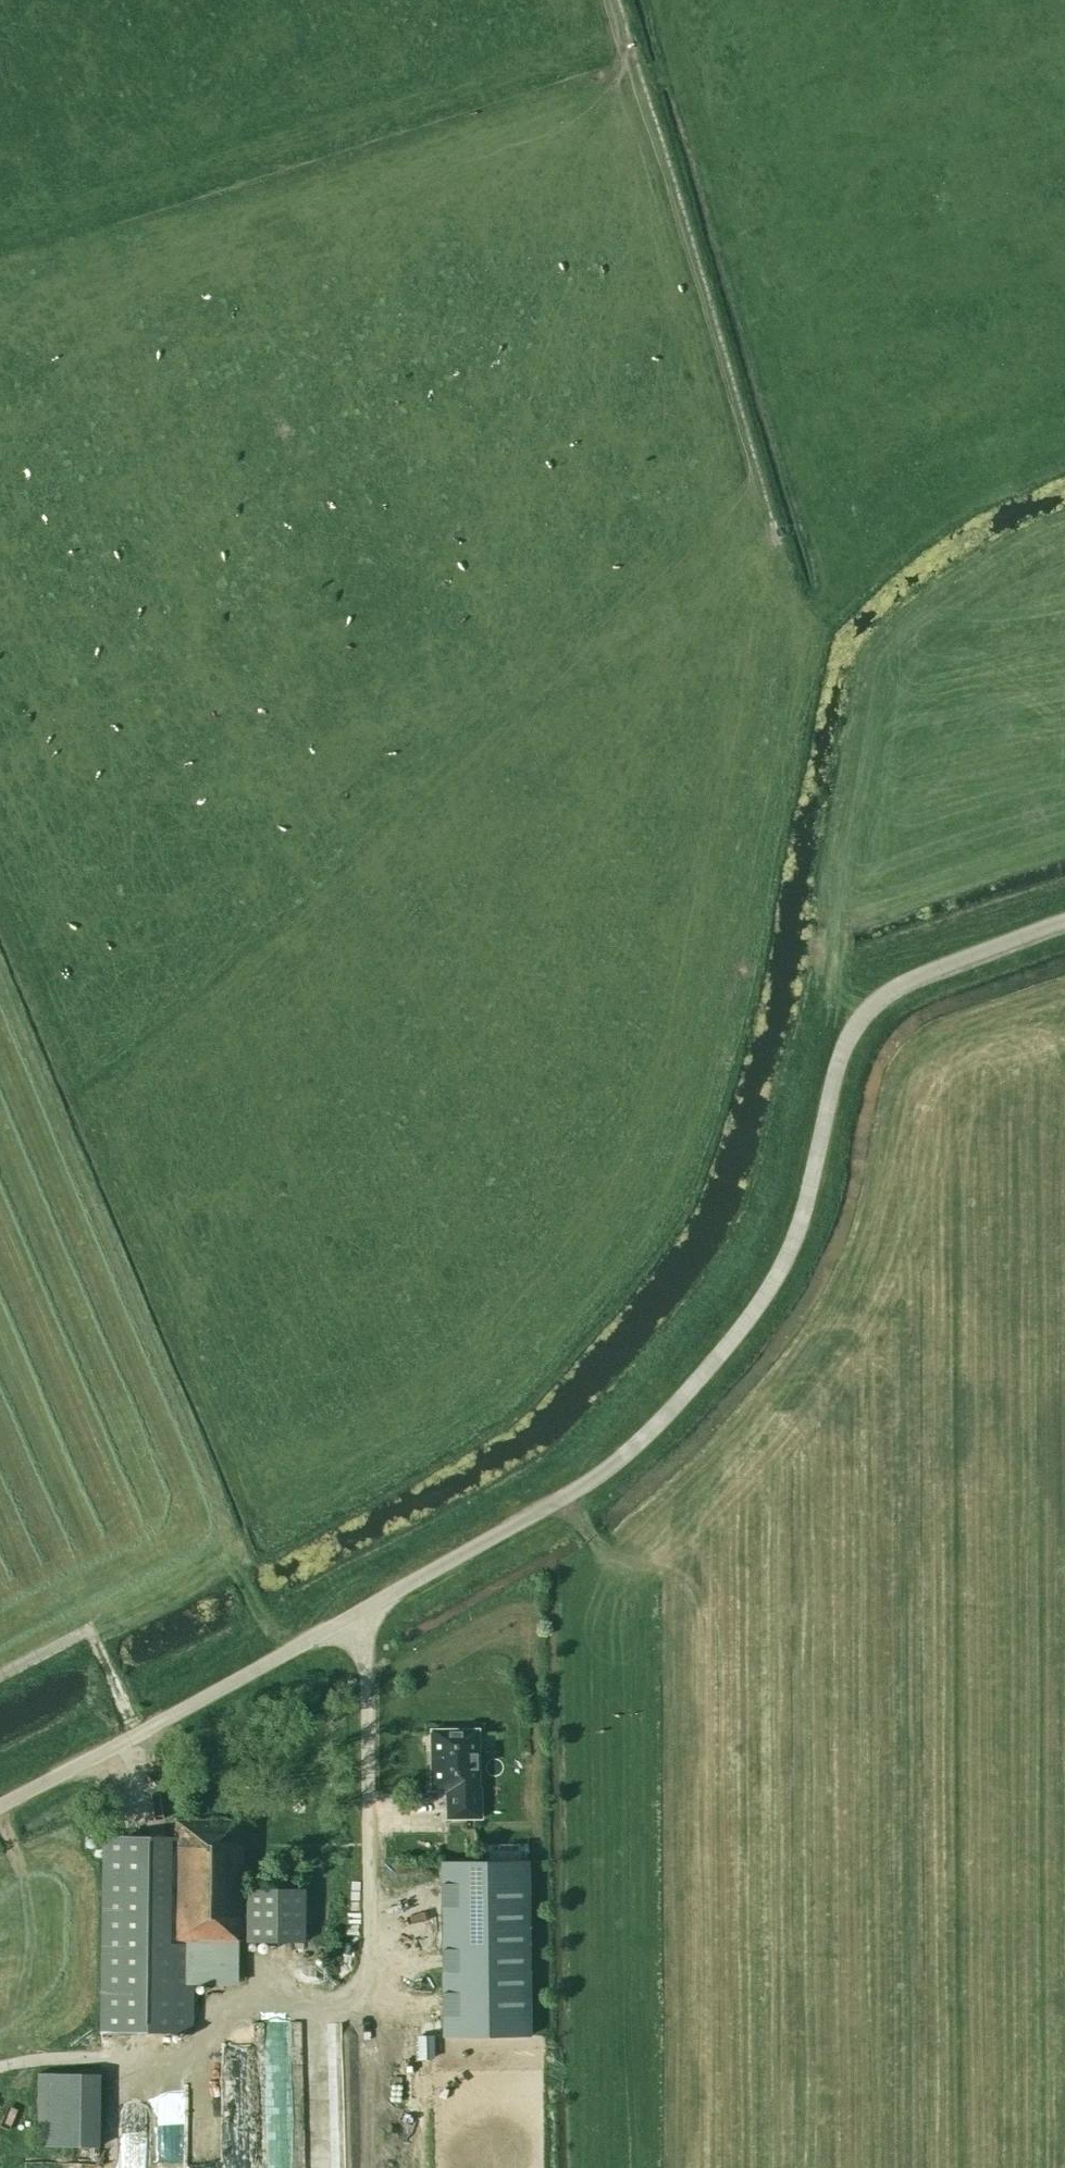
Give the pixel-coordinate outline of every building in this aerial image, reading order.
[(480,1818),(480,1786),(478,1786),(477,1728),(429,1729),(430,1789),(445,1789),(445,1818),(480,1818)] [(240,1940),(241,1820),(174,1819),(174,1840),(104,1839),(104,1870),(102,2032),(191,2033),(192,1982),(221,1981),(221,1940),(240,1940)] [(527,1860),(439,1861),(441,2036),(529,2035),(527,1860)] [(303,1941),(303,1888),(246,1888),(246,1940),(303,1941)] [(98,2074),(36,2073),(35,2146),(97,2147),(98,2074)] [(128,2125),(127,2148),(146,2149),(147,2125),(128,2125)] [(226,2167),(252,2167),(254,2167),(249,2146),(223,2151),(226,2167)] [(191,2160),(192,2160),(192,2167),(211,2167),(212,2152),(191,2151),(191,2160)]
